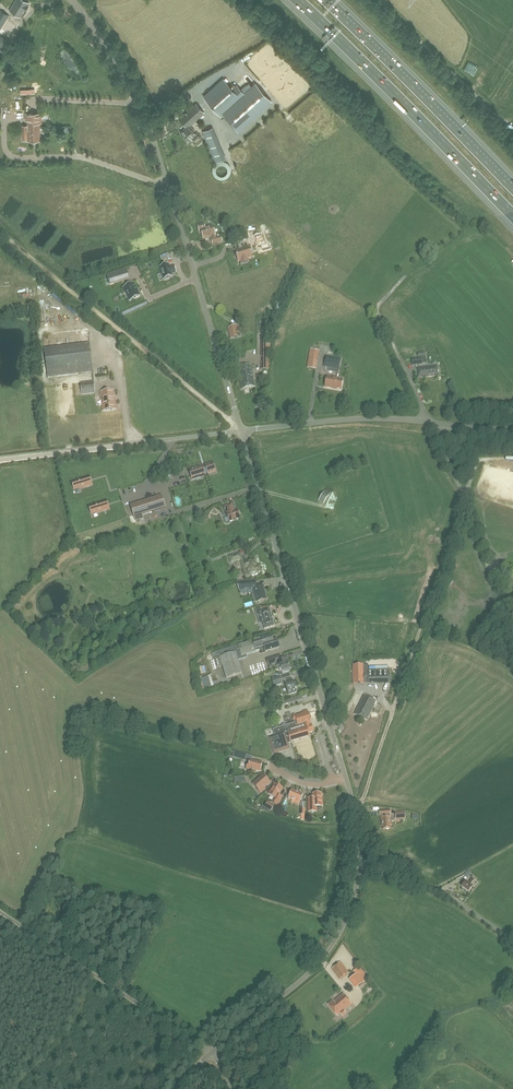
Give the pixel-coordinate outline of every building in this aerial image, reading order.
[(9,10),(20,17),(25,10),(26,10),(29,6),(27,5),(29,3),(25,0),(15,0),(9,10)] [(9,15),(0,10),(0,29),(9,15)] [(5,51),(9,42),(0,38),(0,49),(5,51)] [(252,51),(244,59),(249,63),(256,54),(252,51)] [(255,84),(244,94),(237,85),(232,89),(223,79),(204,96),(222,116),(224,114),(239,130),(271,101),(255,84)] [(432,96),(434,94),(423,83),(421,85),(432,96)] [(205,112),(196,103),(179,118),(187,127),(185,129),(184,128),(180,131),(189,142),(193,138),(196,142),(200,137),(196,133),(193,130),(194,129),(190,125),(205,112)] [(41,113),(25,113),(25,120),(27,120),(27,125),(22,126),(22,130),(28,130),(28,141),(40,140),(40,123),(42,122),(41,113)] [(211,127),(203,131),(207,142),(216,138),(211,127)] [(216,138),(207,142),(215,159),(223,155),(216,138)] [(204,224),(198,226),(199,231),(201,230),(204,238),(212,236),(213,239),(212,239),(213,244),(222,241),(221,236),(216,238),(215,235),(213,226),(205,228),(204,224)] [(265,241),(258,243),(259,248),(262,247),(263,251),(270,248),(269,244),(267,245),(265,241)] [(249,249),(236,253),(239,261),(252,258),(249,249)] [(169,265),(160,267),(164,279),(165,278),(165,280),(169,279),(168,277),(172,276),(171,274),(176,273),(174,266),(169,267),(169,265)] [(128,274),(126,268),(106,274),(108,281),(128,274)] [(134,282),(123,288),(129,301),(141,296),(134,282)] [(56,293),(53,296),(58,302),(62,299),(56,293)] [(229,328),(231,338),(238,337),(237,333),(240,332),(238,325),(229,328)] [(87,333),(84,335),(83,330),(80,331),(83,340),(89,338),(87,333)] [(48,376),(93,371),(90,346),(45,351),(48,376)] [(311,349),(309,359),(317,360),(319,351),(311,349)] [(324,367),(339,369),(341,358),(326,355),(324,367)] [(250,365),(238,368),(242,389),(255,387),(250,365)] [(438,375),(437,367),(417,369),(418,377),(438,375)] [(332,388),(332,387),(341,389),(341,386),(343,386),(343,383),(342,383),(343,380),(337,379),(338,378),(327,376),(325,387),(332,388)] [(95,392),(93,381),(81,382),(82,394),(95,392)] [(102,398),(96,399),(97,405),(102,404),(103,411),(116,409),(114,390),(101,392),(102,398)] [(205,463),(191,467),(194,478),(208,474),(208,473),(210,473),(219,470),(216,460),(207,463),(205,464),(205,463)] [(81,487),(94,483),(91,474),(74,479),(76,486),(81,484),(81,487)] [(330,494),(329,494),(325,491),(318,501),(323,504),(330,494)] [(139,516),(166,507),(162,495),(131,505),(135,520),(140,519),(139,516)] [(108,509),(105,500),(87,505),(89,512),(95,510),(96,513),(108,509)] [(227,513),(229,521),(240,517),(238,510),(233,511),(233,509),(234,509),(232,503),(225,505),(228,513),(227,513)] [(243,559),(241,552),(229,556),(231,563),(243,559)] [(245,562),(248,572),(249,571),(250,575),(262,572),(260,565),(257,566),(255,559),(245,562)] [(263,600),(266,599),(263,585),(252,588),(252,585),(251,585),(251,581),(237,582),(240,594),(251,593),(252,594),(252,595),(252,598),(253,598),(254,602),(258,601),(259,602),(259,603),(262,602),(262,601),(262,600),(263,600)] [(267,612),(266,609),(262,610),(263,613),(265,613),(269,627),(278,625),(273,610),(267,612)] [(259,626),(248,630),(249,634),(261,630),(259,626)] [(272,635),(261,638),(264,647),(265,651),(279,647),(277,639),(273,640),(272,635)] [(260,649),(264,647),(261,638),(218,651),(219,654),(213,657),(217,667),(223,665),(226,678),(242,673),(238,659),(245,658),(247,655),(246,654),(261,650),(260,649)] [(276,662),(277,662),(276,661),(275,656),(267,659),(267,661),(265,662),(267,666),(268,665),(276,662)] [(277,665),(280,664),(280,665),(282,671),(285,670),(285,672),(291,670),(290,669),(291,669),(291,668),(290,668),(291,667),(291,665),(290,665),(289,662),(288,662),(287,658),(276,661),(277,662),(276,662),(277,665)] [(369,664),(353,665),(353,683),(390,682),(389,669),(376,669),(376,666),(368,666),(369,664)] [(213,681),(211,675),(204,677),(208,688),(212,687),(212,686),(214,686),(214,685),(219,684),(218,680),(213,681)] [(282,684),(280,675),(272,678),(274,686),(282,684)] [(293,677),(284,679),(285,680),(286,684),(288,690),(289,695),(297,692),(295,688),(297,688),(297,687),(296,688),(295,681),(294,681),(293,677)] [(366,720),(373,707),(376,700),(364,694),(355,714),(366,720)] [(291,741),(310,736),(309,733),(314,731),(312,724),(311,724),(310,722),(311,722),(308,710),(303,712),(304,714),(296,716),(295,714),(292,715),(295,722),(282,726),(288,743),(291,742),(291,741)] [(290,749),(288,743),(282,726),(273,729),(275,736),(269,737),(274,753),(290,749)] [(260,772),(263,763),(250,760),(249,763),(248,763),(246,769),(255,771),(256,770),(260,772)] [(265,788),(271,783),(263,774),(252,784),(261,794),(266,789),(265,788)] [(269,793),(274,797),(271,802),(277,805),(278,803),(282,797),(278,795),(282,788),(275,784),(272,790),(271,789),(269,793)] [(303,794),(292,789),(288,798),(289,798),(296,801),(295,803),(299,804),(303,794)] [(313,793),(313,797),(308,797),(309,811),(316,811),(316,806),(322,806),(321,801),(322,800),(322,797),(321,796),(321,793),(313,793)] [(273,806),(268,802),(265,807),(270,810),(273,806)] [(381,815),(382,825),(383,824),(383,829),(389,829),(389,825),(391,825),(390,817),(390,814),(390,810),(380,811),(380,815),(381,815)] [(468,883),(466,881),(462,887),(468,892),(472,886),(476,881),(472,878),(468,883)] [(341,962),(332,969),(340,979),(349,972),(341,962)] [(354,976),(361,985),(369,978),(360,966),(353,972),(355,975),(354,976)] [(343,993),(334,1001),(333,1000),(328,1004),(337,1015),(340,1013),(342,1015),(346,1013),(343,1010),(351,1003),(343,993)]
